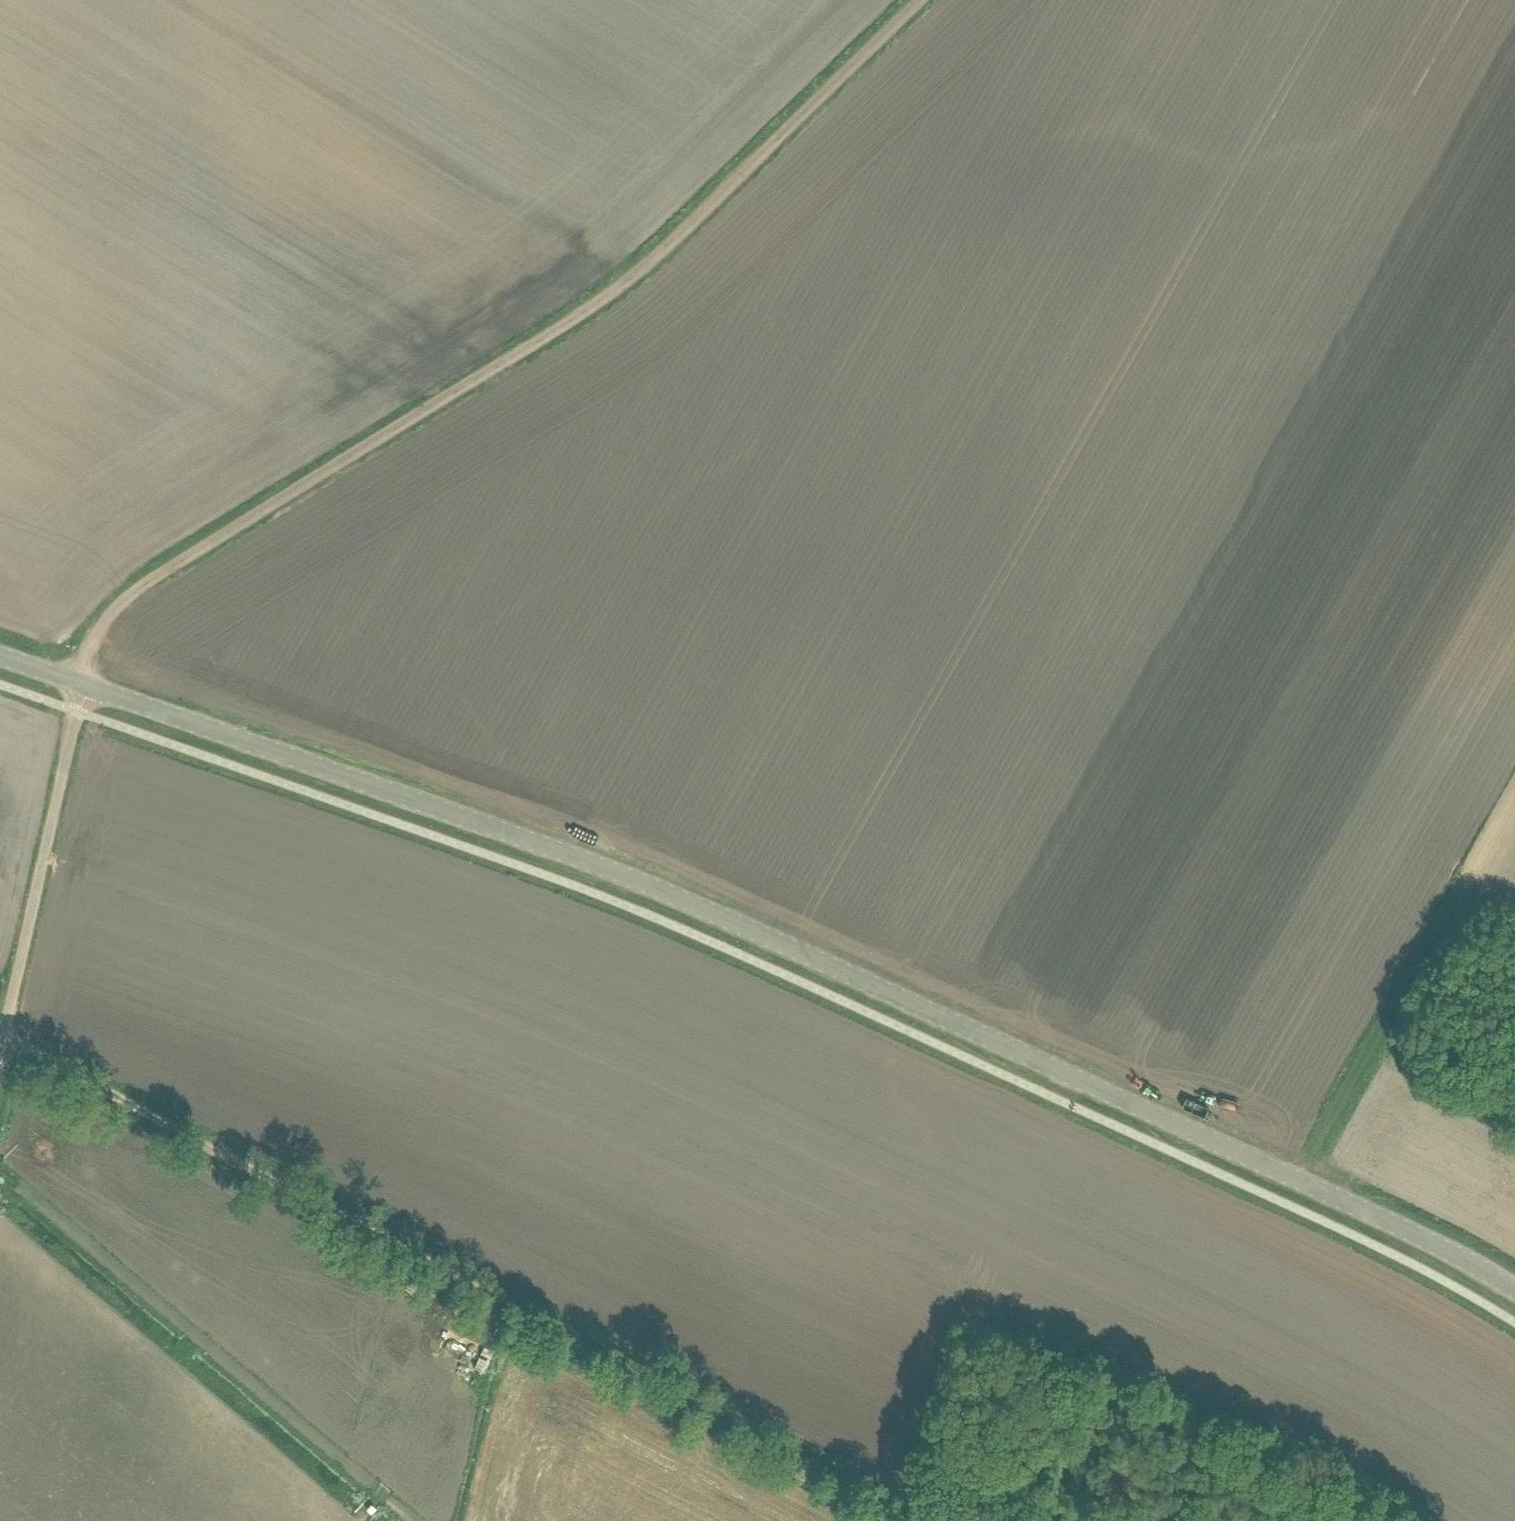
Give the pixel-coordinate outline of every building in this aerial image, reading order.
[(490,1341),(481,1364),(491,1368),(499,1344),(490,1341)]
